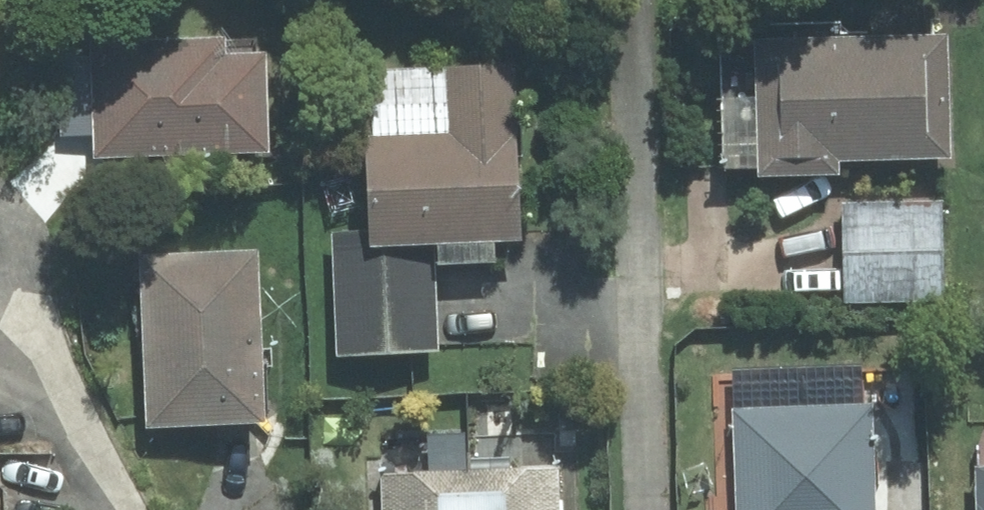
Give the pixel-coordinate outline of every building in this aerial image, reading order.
[(940,45),(749,42),(747,188),(828,189),(828,171),(938,173),(940,45)] [(218,49),(90,46),(88,163),(253,166),(255,66),(217,66),(218,49)] [(504,75),(438,77),(440,142),(354,145),(357,236),(323,237),(327,367),(432,364),(428,255),(510,252),(504,75)] [(940,203),(838,205),(838,303),(940,307),(940,203)] [(246,262),(134,263),(135,435),(247,434),(246,262)] [(731,420),(732,509),(865,509),(863,412),(731,420)] [(372,474),(374,509),(563,509),(561,465),(372,474)] [(966,474),(966,509),(983,509),(983,473),(966,474)]
